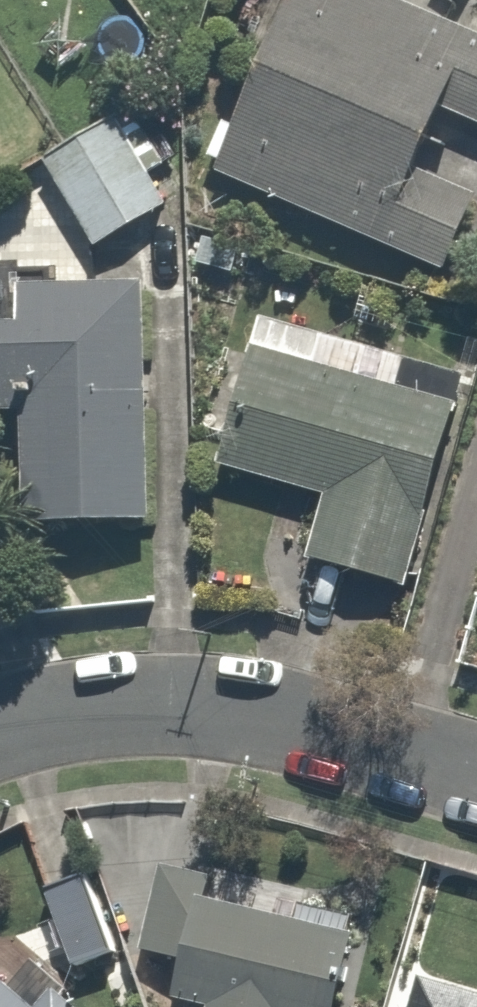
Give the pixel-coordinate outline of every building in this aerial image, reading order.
[(431,18),(389,0),(266,0),(198,164),(427,259),(461,176),(402,152),(421,106),(476,130),(476,0),(439,0),(431,18)] [(96,111),(25,158),(83,246),(154,199),(96,111)] [(2,276),(0,314),(0,410),(6,410),(0,506),(0,512),(125,520),(128,281),(2,276)] [(247,308),(237,342),(204,461),(304,490),(286,555),(389,584),(441,400),(451,366),(398,351),(389,385),(309,363),(319,329),(247,308)] [(327,943),(288,935),(293,909),(192,890),(196,869),(144,859),(127,948),(161,954),(152,1003),(172,1006),(314,1006),(327,943)] [(85,865),(29,886),(57,965),(114,945),(85,865)] [(407,966),(395,1006),(476,1006),(476,986),(407,966)] [(44,981),(21,1006),(73,1006),(44,981)] [(0,990),(0,1006),(19,1006),(0,990)]
